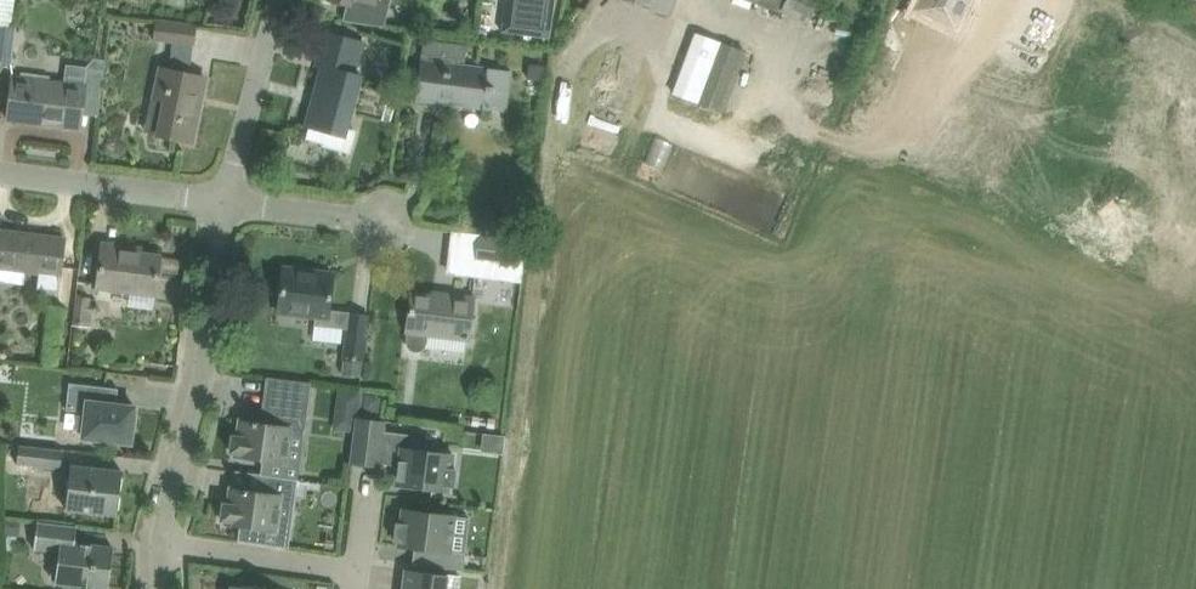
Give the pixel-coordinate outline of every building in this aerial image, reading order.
[(11,25),(14,0),(0,0),(0,24),(11,25)] [(351,6),(348,19),(343,18),(342,20),(384,26),(391,0),(330,0),(351,6)] [(502,32),(550,38),(555,0),(506,0),(502,32)] [(670,15),(675,0),(628,0),(670,15)] [(781,11),(781,9),(807,21),(816,0),(750,0),(781,11)] [(944,10),(939,22),(956,30),(971,0),(923,0),(944,10)] [(195,25),(154,21),(151,38),(171,41),(168,69),(161,67),(154,96),(165,99),(157,134),(192,142),(199,105),(195,104),(201,76),(189,73),(195,25)] [(305,124),(327,130),(323,144),(349,152),(355,131),(347,128),(361,75),(353,73),(363,40),(325,30),(315,64),(321,66),(305,124)] [(694,31),(671,91),(722,110),(746,50),(694,31)] [(423,38),(419,75),(415,100),(505,111),(511,69),(486,66),(486,65),(464,62),(466,43),(423,38)] [(11,63),(12,55),(11,54),(0,53),(0,62),(11,63)] [(10,95),(7,119),(79,128),(81,113),(98,115),(104,70),(86,67),(86,66),(66,64),(63,83),(12,76),(10,95)] [(529,65),(528,83),(542,84),(544,66),(529,65)] [(26,270),(60,274),(61,262),(64,238),(0,230),(0,233),(0,267),(26,270)] [(521,242),(485,237),(482,258),(518,263),(521,242)] [(99,267),(97,287),(131,291),(155,294),(157,279),(160,254),(128,251),(129,246),(102,242),(99,267)] [(283,267),(280,291),(279,305),(308,309),(307,315),(315,316),(314,325),(347,329),(342,372),(361,375),(368,316),(328,311),(333,273),(283,267)] [(74,290),(70,322),(89,325),(91,311),(94,311),(95,304),(89,303),(90,296),(81,295),(74,290)] [(412,293),(405,343),(407,345),(410,347),(412,348),(415,349),(418,349),(421,348),(423,347),(425,345),(426,342),(426,340),(427,333),(467,338),(473,297),(441,293),(441,297),(412,293)] [(232,435),(230,451),(235,452),(234,456),(285,463),(288,437),(303,439),(307,412),(311,382),(266,376),(262,407),(272,408),(270,423),(264,422),(260,421),(240,418),(237,436),(232,435)] [(109,387),(69,382),(66,407),(82,409),(79,436),(130,442),(134,406),(107,403),(109,387)] [(374,395),(366,394),(364,410),(380,412),(381,403),(374,395)] [(398,466),(396,483),(448,490),(449,485),(454,486),(456,469),(451,468),(453,454),(412,449),(414,434),(384,430),(385,421),(356,418),(350,464),(379,467),(380,464),(398,466)] [(19,444),(17,464),(60,468),(62,449),(19,444)] [(65,508),(92,511),(117,514),(122,470),(70,465),(65,508)] [(297,479),(263,475),(261,491),(230,486),(228,504),(223,503),(221,519),(226,520),(225,524),(239,526),(237,540),(263,544),(265,529),(275,531),(279,505),(293,507),(297,479)] [(455,515),(402,508),(400,522),(396,522),(394,540),(398,540),(398,545),(441,550),(439,567),(463,570),(466,552),(451,550),(455,515)] [(6,519),(5,534),(20,535),(21,520),(6,519)] [(76,526),(52,523),(37,521),(34,548),(58,551),(57,564),(52,566),(51,577),(55,580),(55,582),(84,585),(108,588),(113,547),(74,542),(76,526)] [(403,588),(445,588),(447,574),(405,569),(403,588)] [(276,576),(275,583),(304,587),(305,580),(276,576)]
